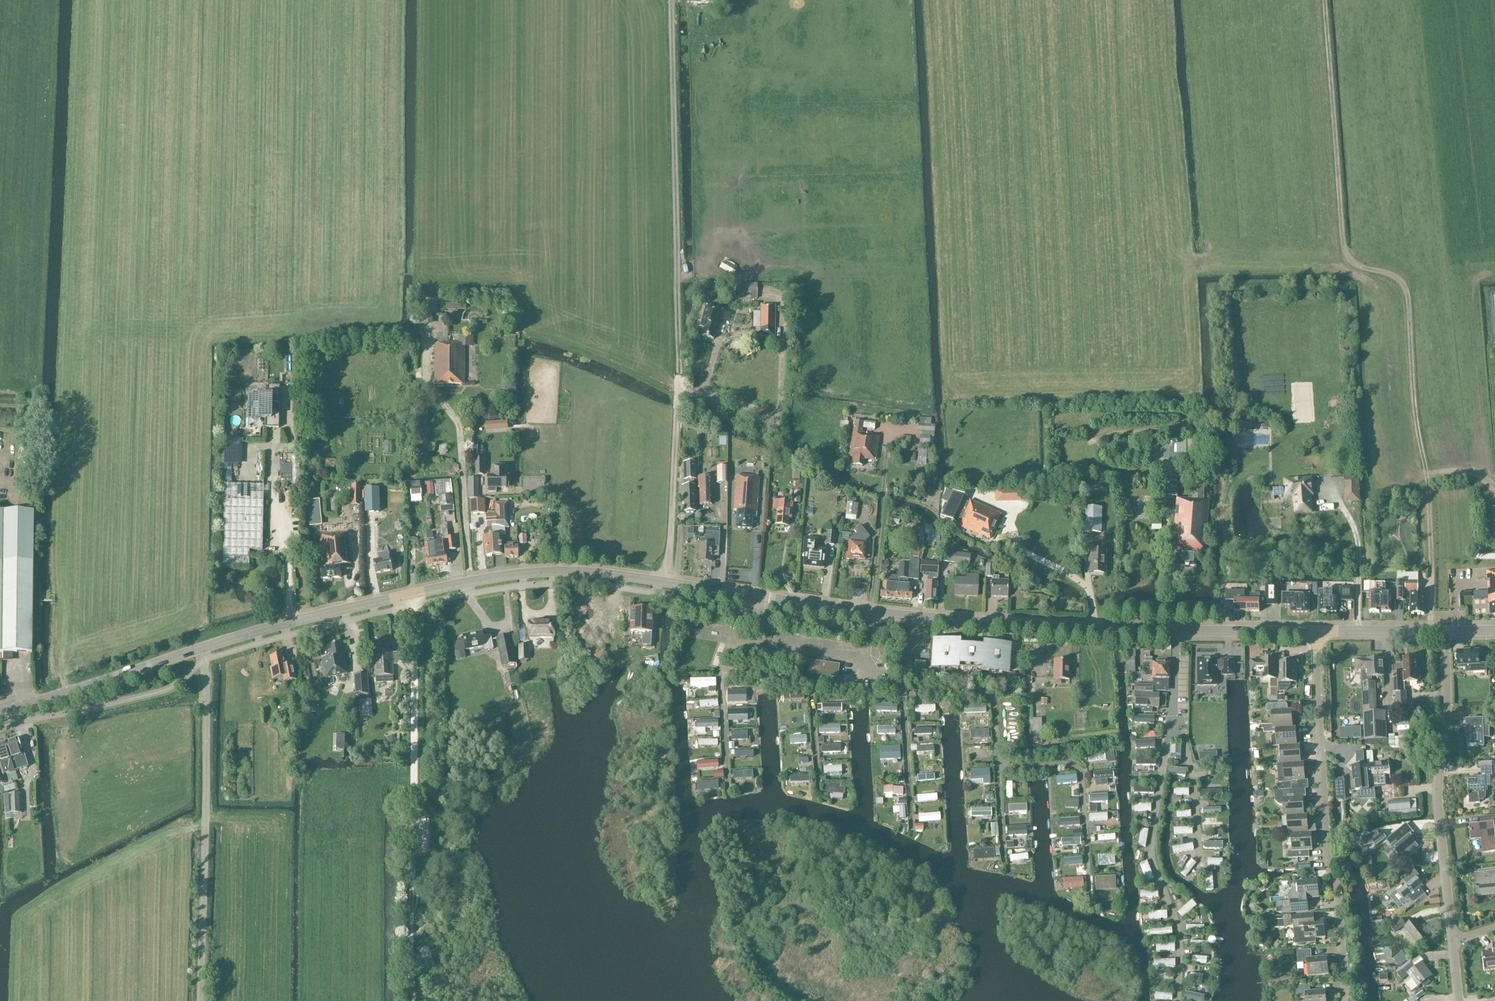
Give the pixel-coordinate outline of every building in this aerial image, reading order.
[(757,285),(738,285),(738,292),(750,292),(751,298),(758,298),(757,285)] [(438,314),(437,301),(418,301),(419,325),(432,325),(432,314),(438,314)] [(440,311),(466,310),(466,301),(440,301),(440,311)] [(760,305),(760,336),(774,336),(774,305),(760,305)] [(723,311),(706,306),(700,327),(704,329),(702,336),(713,340),(716,332),(717,332),(723,311)] [(472,347),(473,335),(458,335),(458,343),(444,342),(444,345),(435,344),(435,385),(464,385),(464,347),(472,347)] [(280,387),(266,386),(266,396),(254,395),(253,419),(265,419),(265,428),(279,429),(279,412),(272,411),(272,403),(279,403),(280,387)] [(931,418),(919,418),(918,431),(922,431),(922,436),(920,436),(920,444),(932,444),(932,437),(934,437),(935,425),(931,425),(931,418)] [(1255,430),(1254,420),(1239,420),(1239,431),(1255,430)] [(486,432),(508,430),(507,421),(485,423),(486,432)] [(703,425),(689,421),(687,427),(701,431),(703,425)] [(875,460),(879,438),(871,436),(871,435),(862,433),(863,423),(855,422),(850,456),(852,457),(851,464),(862,466),(864,458),(875,460)] [(1178,468),(1185,469),(1203,469),(1204,441),(1186,441),(1170,440),(1169,448),(1116,448),(1116,465),(1153,465),(1153,468),(1155,468),(1154,483),(1165,484),(1164,496),(1176,496),(1178,468)] [(483,459),(483,447),(475,447),(475,476),(484,476),(484,459),(483,459)] [(932,448),(919,447),(917,463),(926,464),(926,460),(931,460),(932,448)] [(695,512),(695,505),(697,505),(697,499),(694,499),(693,480),(697,480),(696,463),(683,463),(685,512),(695,512)] [(506,475),(505,465),(493,465),(493,476),(488,476),(488,488),(488,493),(496,492),(496,488),(506,488),(506,475)] [(728,467),(717,467),(717,484),(728,484),(728,467)] [(1189,499),(1176,498),(1172,549),(1179,550),(1178,565),(1195,567),(1196,551),(1205,552),(1209,501),(1202,500),(1204,470),(1191,469),(1189,499)] [(1360,502),(1360,475),(1345,475),(1345,489),(1345,502),(1360,502)] [(736,528),(752,529),(753,518),(757,518),(760,478),(736,476),(734,511),(737,511),(736,528)] [(700,505),(712,505),(711,477),(698,478),(698,488),(700,488),(700,505)] [(1311,479),(1295,481),(1286,481),(1287,496),(1295,495),(1297,513),(1311,512),(1310,494),(1312,494),(1311,479)] [(435,485),(436,497),(439,497),(440,507),(454,505),(451,483),(435,485)] [(250,550),(262,550),(264,485),(225,484),(223,566),(249,566),(250,550)] [(361,485),(351,485),(351,506),(361,506),(361,485)] [(420,487),(410,488),(411,496),(421,495),(420,487)] [(366,512),(380,512),(379,488),(365,488),(366,512)] [(947,503),(941,516),(956,523),(956,522),(960,524),(959,525),(958,526),(975,533),(983,537),(983,536),(990,539),(990,538),(995,528),(996,527),(995,527),(1000,517),(1001,516),(1000,516),(1001,515),(994,512),(994,511),(993,511),(986,508),(985,507),(985,508),(978,505),(978,504),(977,504),(971,501),(970,500),(969,501),(970,502),(969,503),(965,502),(970,492),(952,492),(947,490),(942,500),(947,503)] [(997,500),(997,493),(974,491),(974,498),(983,499),(983,501),(987,501),(987,499),(997,500)] [(486,514),(485,499),(470,500),(471,515),(486,514)] [(793,502),(773,500),(772,510),(777,510),(775,526),(788,527),(789,519),(792,519),(793,503),(793,502)] [(497,530),(493,530),(494,556),(502,555),(501,534),(502,534),(502,530),(501,530),(501,528),(509,528),(507,503),(495,504),(496,514),(497,530)] [(857,516),(858,504),(847,503),(846,515),(857,516)] [(1101,508),(1084,508),(1084,533),(1101,533),(1101,508)] [(497,530),(496,514),(486,515),(487,531),(483,531),(485,556),(494,556),(493,530),(497,530)] [(4,652),(4,661),(13,662),(13,652),(32,653),(34,515),(0,515),(0,652),(4,652)] [(1161,516),(1152,516),(1152,529),(1161,529),(1161,516)] [(866,543),(865,542),(870,538),(860,527),(854,531),(857,534),(851,539),(849,554),(847,553),(846,559),(853,560),(853,558),(864,559),(866,543)] [(375,554),(374,528),(366,528),(366,554),(375,554)] [(321,567),(322,580),(341,578),(339,565),(351,564),(348,532),(336,534),(335,529),(319,531),(323,566),(321,567)] [(434,543),(437,566),(447,564),(445,551),(456,550),(454,537),(449,538),(448,531),(443,531),(444,542),(434,543)] [(706,539),(701,539),(699,561),(712,562),(713,547),(719,547),(720,533),(706,532),(706,539)] [(834,545),(835,533),(827,532),(826,544),(834,545)] [(527,545),(526,534),(518,535),(518,543),(504,543),(505,558),(518,557),(518,545),(527,545)] [(803,567),(824,569),(826,550),(818,550),(819,540),(802,538),(801,548),(805,548),(803,567)] [(437,566),(434,543),(427,544),(428,550),(426,550),(428,567),(437,566)] [(971,555),(944,551),(942,561),(969,565),(971,555)] [(1092,573),(1104,573),(1105,552),(1090,551),(1089,560),(1092,560),(1092,573)] [(379,560),(373,561),(376,574),(392,571),(389,552),(378,555),(379,560)] [(938,575),(939,563),(921,562),(920,574),(929,574),(929,583),(926,583),(925,600),(936,601),(937,584),(938,575)] [(912,566),(902,565),(901,577),(891,576),(887,579),(886,584),(883,583),(883,588),(881,588),(881,597),(911,599),(912,585),(910,585),(910,579),(911,579),(912,566)] [(995,565),(986,565),(986,576),(994,576),(995,565)] [(1491,615),(1494,614),(1494,571),(1486,572),(1488,605),(1490,605),(1491,615)] [(1405,581),(1406,581),(1405,600),(1411,601),(1410,614),(1425,614),(1426,603),(1426,594),(1418,594),(1418,573),(1406,573),(1405,581)] [(955,579),(955,596),(977,596),(978,575),(967,575),(967,580),(955,579)] [(999,577),(993,577),(993,581),(992,581),(991,597),(1008,598),(1008,581),(999,581),(999,577)] [(1406,581),(1405,581),(1397,581),(1396,601),(1405,601),(1405,600),(1406,581)] [(1370,592),(1370,613),(1380,613),(1380,612),(1391,613),(1391,592),(1386,592),(1386,583),(1377,583),(1377,592),(1370,592)] [(1278,585),(1266,585),(1266,605),(1278,605),(1278,585)] [(1340,600),(1353,600),(1354,600),(1354,588),(1340,588),(1340,600)] [(1321,613),(1329,613),(1329,612),(1337,612),(1337,596),(1333,596),(1333,590),(1319,590),(1319,597),(1321,597),(1321,613)] [(1247,612),(1247,600),(1245,600),(1245,591),(1226,591),(1226,601),(1235,601),(1235,612),(1247,612)] [(1247,600),(1247,612),(1260,612),(1260,594),(1251,594),(1251,600),(1247,600)] [(1291,612),(1309,613),(1309,595),(1283,594),(1283,604),(1291,605),(1291,612)] [(651,646),(652,611),(632,610),(631,632),(645,633),(645,636),(643,636),(642,646),(651,646)] [(554,637),(554,622),(529,623),(529,637),(554,637)] [(464,640),(466,650),(484,646),(485,651),(493,649),(491,635),(483,637),(482,632),(463,636),(464,640)] [(517,664),(511,635),(496,638),(502,667),(517,664)] [(455,652),(466,650),(464,640),(453,642),(455,652)] [(1010,645),(933,640),(931,668),(1009,673),(1010,645)] [(331,658),(322,659),(326,678),(347,674),(343,655),(340,643),(328,646),(331,658)] [(528,660),(527,646),(519,646),(520,660),(528,660)] [(1480,664),(1479,651),(1458,651),(1458,669),(1466,669),(1466,673),(1487,672),(1486,664),(1480,664)] [(392,652),(374,653),(376,682),(384,681),(383,677),(393,676),(392,652)] [(285,666),(283,655),(270,658),(272,668),(270,668),(273,680),(283,678),(284,682),(296,679),(293,664),(285,666)] [(1420,670),(1417,670),(1416,657),(1403,658),(1404,674),(1402,674),(1402,673),(1393,673),(1393,693),(1396,693),(1396,705),(1407,704),(1406,692),(1405,683),(1418,682),(1418,680),(1421,680),(1420,670)] [(1233,659),(1221,659),(1221,663),(1216,663),(1216,659),(1197,659),(1197,686),(1217,686),(1216,671),(1221,671),(1222,676),(1234,675),(1233,659)] [(1383,659),(1360,660),(1355,660),(1356,671),(1361,671),(1362,694),(1363,694),(1365,740),(1365,745),(1389,748),(1396,750),(1395,736),(1389,736),(1389,740),(1386,740),(1385,712),(1376,713),(1375,683),(1372,683),(1372,677),(1384,677),(1383,659)] [(1278,685),(1279,685),(1278,663),(1278,660),(1260,660),(1260,661),(1251,661),(1251,673),(1260,673),(1260,679),(1278,679),(1278,685)] [(837,665),(811,661),(809,673),(835,677),(837,665)] [(1054,680),(1069,680),(1069,661),(1054,661),(1054,680)] [(1168,679),(1169,663),(1153,663),(1152,679),(1153,679),(1153,691),(1166,691),(1167,686),(1167,679),(1168,679)] [(1297,663),(1278,663),(1279,685),(1278,685),(1278,692),(1284,692),(1287,691),(1290,688),(1291,685),(1291,682),(1297,682),(1297,663)] [(515,684),(513,672),(504,674),(507,686),(515,684)] [(356,694),(368,693),(367,674),(354,675),(356,694)] [(1158,708),(1159,694),(1152,694),(1152,685),(1135,685),(1134,707),(1135,707),(1135,713),(1152,713),(1152,708),(1158,708)] [(358,710),(369,709),(368,701),(358,702),(358,710)] [(1276,728),(1290,728),(1289,722),(1292,722),(1291,709),(1288,710),(1288,705),(1286,703),(1268,705),(1266,707),(1266,712),(1269,713),(1272,713),(1273,729),(1276,728)] [(1042,744),(1041,719),(1033,719),(1033,744),(1042,744)] [(1483,719),(1466,719),(1467,743),(1479,742),(1479,746),(1484,746),(1484,733),(1490,733),(1489,723),(1483,723),(1483,719)] [(1280,746),(1297,745),(1296,727),(1290,728),(1276,728),(1277,735),(1274,735),(1272,736),(1271,739),(1272,747),(1277,747),(1277,746),(1280,746)] [(18,739),(7,742),(12,759),(11,759),(14,769),(15,771),(29,767),(25,754),(23,755),(18,739)] [(0,744),(0,762),(3,761),(6,774),(15,771),(14,769),(11,759),(12,759),(7,742),(0,744)] [(1170,745),(1170,761),(1181,761),(1181,745),(1170,745)] [(1282,764),(1285,764),(1298,763),(1297,757),(1300,757),(1300,745),(1297,745),(1280,746),(1282,764)] [(1217,752),(1198,753),(1199,761),(1217,760),(1217,752)] [(1373,752),(1367,752),(1368,765),(1369,787),(1375,786),(1385,785),(1384,775),(1390,775),(1389,763),(1378,764),(1374,764),(1373,752)] [(1286,782),(1291,782),(1305,781),(1304,763),(1298,763),(1285,764),(1286,782)] [(1355,774),(1354,774),(1354,779),(1355,779),(1356,791),(1356,792),(1361,791),(1361,798),(1375,797),(1375,788),(1375,786),(1369,787),(1368,765),(1354,766),(1355,774)] [(1469,804),(1480,803),(1480,801),(1483,801),(1486,798),(1485,777),(1468,778),(1469,804)] [(1303,797),(1306,797),(1306,789),(1309,789),(1308,781),(1305,781),(1291,782),(1292,784),(1278,785),(1278,790),(1275,791),(1275,799),(1275,800),(1276,802),(1278,804),(1279,805),(1281,806),(1283,806),(1284,806),(1285,816),(1288,816),(1301,815),(1301,809),(1304,809),(1303,797)] [(1154,792),(1154,785),(1135,784),(1134,791),(1154,792)] [(22,813),(21,793),(9,794),(10,814),(22,813)] [(1410,800),(1388,802),(1389,812),(1411,810),(1410,800)] [(1152,810),(1152,802),(1135,802),(1135,810),(1152,810)] [(1289,834),(1305,833),(1305,827),(1308,827),(1307,815),(1301,815),(1288,816),(1289,834)] [(1484,854),(1494,852),(1494,833),(1494,830),(1494,817),(1488,818),(1488,824),(1470,826),(1471,840),(1482,839),(1484,854)] [(1414,833),(1406,824),(1390,837),(1392,840),(1388,843),(1391,847),(1401,859),(1420,844),(1412,835),(1414,833)] [(1287,846),(1293,845),(1293,851),(1288,852),(1289,859),(1310,857),(1309,851),(1312,851),(1311,833),(1305,833),(1289,834),(1286,834),(1287,846)] [(1377,847),(1387,838),(1383,834),(1373,842),(1377,847)] [(30,850),(34,843),(24,838),(20,845),(30,850)] [(1391,897),(1400,907),(1402,906),(1406,911),(1415,904),(1416,906),(1428,897),(1422,890),(1424,887),(1416,878),(1419,876),(1414,870),(1403,878),(1406,882),(1396,890),(1398,892),(1391,897)] [(1494,895),(1494,872),(1475,874),(1478,897),(1494,895)] [(1307,899),(1319,898),(1317,880),(1298,881),(1298,882),(1288,894),(1289,900),(1290,907),(1283,907),(1282,904),(1276,904),(1277,913),(1283,913),(1293,913),(1309,912),(1307,899)] [(1315,939),(1326,938),(1324,920),(1314,921),(1314,915),(1294,916),(1296,944),(1316,942),(1315,939)] [(1406,925),(1401,919),(1392,926),(1397,932),(1406,925)] [(1418,944),(1428,936),(1415,919),(1405,927),(1418,944)] [(1329,975),(1327,957),(1312,958),(1311,950),(1297,951),(1298,963),(1308,963),(1309,977),(1329,975)] [(1483,954),(1485,969),(1494,968),(1494,953),(1483,954)] [(1418,987),(1432,976),(1422,963),(1416,968),(1412,963),(1397,974),(1402,980),(1409,975),(1412,979),(1406,984),(1412,992),(1418,987)] [(1325,990),(1311,991),(1310,985),(1297,986),(1298,999),(1307,998),(1307,1000),(1326,1000),(1325,990)]
